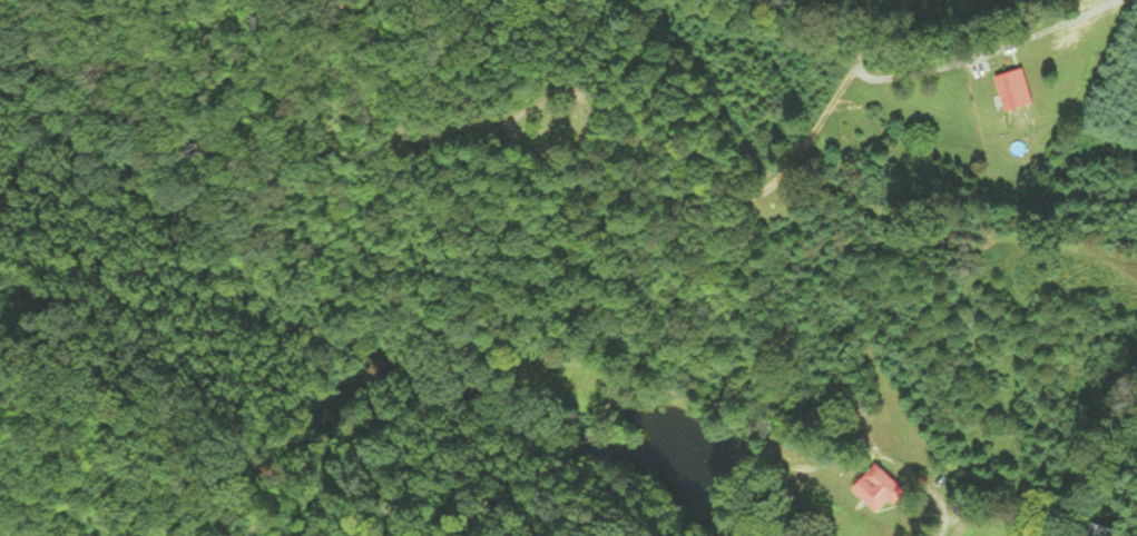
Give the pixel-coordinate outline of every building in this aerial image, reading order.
[(1028,107),(1020,71),(991,78),(1000,114),(1028,107)] [(884,502),(889,506),(901,493),(871,464),(846,490),(871,515),(884,502)]
